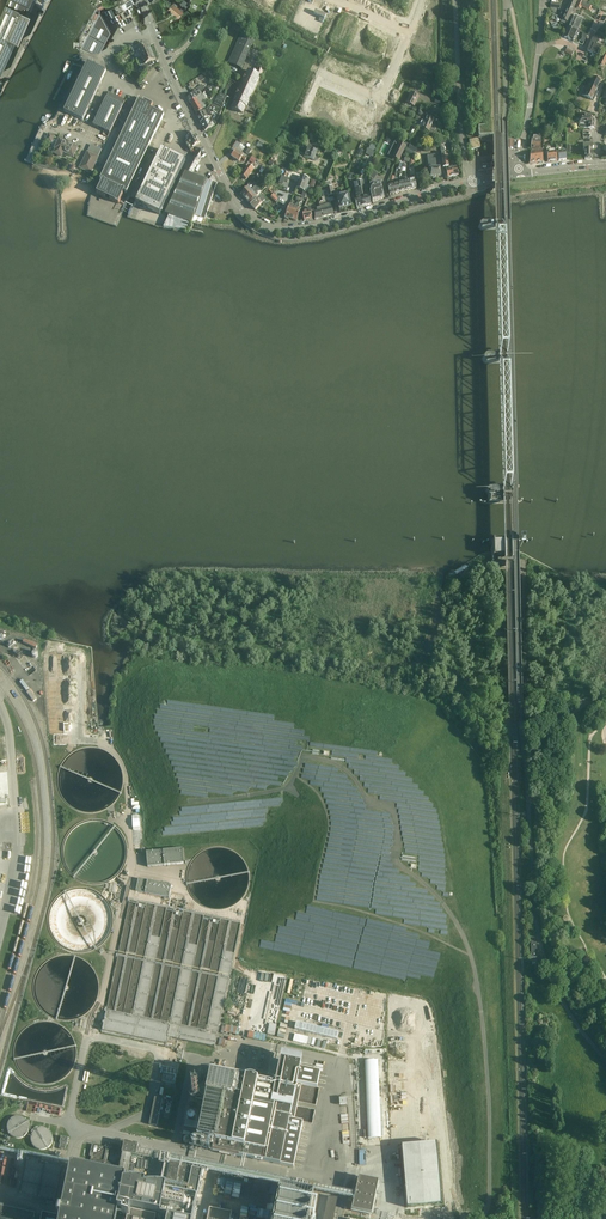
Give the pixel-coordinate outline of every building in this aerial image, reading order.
[(18,8),(25,11),(28,2),(29,3),(30,0),(22,0),(18,8)] [(119,4),(123,10),(133,4),(132,3),(134,1),(134,0),(125,0),(119,4)] [(168,8),(173,12),(181,2),(179,0),(177,3),(174,1),(168,8)] [(173,12),(178,17),(184,9),(182,7),(183,4),(184,5),(187,1),(186,0),(183,0),(181,2),(173,12)] [(286,5),(292,8),(290,10),(294,12),(296,7),(293,5),(295,0),(288,0),(286,5)] [(0,16),(0,72),(1,73),(16,40),(18,41),(31,14),(28,12),(25,11),(18,8),(6,3),(0,16)] [(574,7),(569,4),(565,12),(562,10),(560,16),(563,17),(561,22),(566,25),(574,7)] [(100,11),(82,45),(98,54),(111,30),(100,11)] [(573,18),(569,27),(577,31),(582,21),(583,19),(575,15),(573,18)] [(283,21),(278,18),(274,27),(278,29),(283,21)] [(569,27),(564,37),(573,41),(577,31),(569,27)] [(598,30),(596,34),(605,39),(605,34),(598,30)] [(242,33),(228,63),(235,66),(241,69),(255,39),(242,33)] [(598,42),(593,40),(587,51),(597,56),(600,48),(596,47),(598,42)] [(140,58),(152,52),(149,45),(143,48),(141,44),(131,49),(133,53),(137,51),(140,58)] [(575,50),(568,46),(565,52),(572,56),(575,50)] [(152,52),(140,58),(143,65),(139,67),(141,71),(151,66),(149,62),(155,60),(152,52)] [(93,65),(87,62),(64,111),(83,120),(106,71),(96,66),(95,64),(93,65)] [(243,81),(241,86),(254,92),(261,77),(261,76),(263,71),(258,69),(256,74),(248,71),(245,75),(243,81)] [(600,81),(591,76),(582,96),(591,100),(594,101),(597,95),(596,94),(597,92),(595,91),(600,81)] [(192,95),(187,98),(187,99),(190,103),(196,99),(196,100),(200,97),(202,95),(203,94),(201,92),(203,90),(204,88),(202,85),(197,88),(198,91),(197,92),(192,95)] [(235,102),(232,109),(243,114),(245,108),(246,107),(247,107),(250,108),(252,103),(249,102),(254,92),(241,86),(239,91),(238,90),(236,96),(234,101),(235,102)] [(414,107),(419,96),(411,92),(406,103),(414,107)] [(125,101),(109,93),(93,125),(109,133),(125,101)] [(211,121),(212,124),(215,123),(221,111),(220,110),(222,106),(224,102),(221,100),(222,99),(221,99),(223,95),(221,94),(219,97),(218,96),(217,98),(213,106),(212,106),(215,107),(211,115),(212,118),(211,121)] [(196,99),(190,103),(197,114),(204,109),(203,107),(202,106),(207,103),(202,95),(200,97),(196,100),(196,99)] [(142,102),(138,100),(99,180),(103,182),(102,185),(100,185),(96,194),(105,198),(106,197),(110,199),(109,200),(118,204),(122,195),(121,195),(123,192),(126,193),(164,115),(151,109),(153,105),(143,100),(142,102)] [(197,116),(201,123),(210,119),(211,121),(212,118),(211,115),(215,107),(212,106),(213,106),(210,104),(208,109),(208,110),(207,110),(197,116)] [(580,114),(579,127),(588,128),(589,129),(590,130),(591,129),(594,130),(594,129),(595,119),(591,119),(592,115),(580,114)] [(434,119),(426,116),(425,121),(422,120),(421,121),(419,126),(420,127),(422,128),(422,129),(429,132),(434,119)] [(211,121),(210,119),(201,123),(205,132),(214,127),(212,124),(211,121)] [(191,151),(193,149),(192,148),(200,143),(194,132),(186,139),(188,141),(187,142),(188,144),(186,144),(187,146),(190,151),(191,151)] [(54,137),(49,134),(45,141),(51,143),(54,137)] [(540,138),(533,137),(533,141),(532,141),(531,148),(540,149),(541,142),(540,142),(540,138)] [(78,148),(59,139),(55,148),(55,149),(54,152),(62,156),(63,152),(73,157),(78,148)] [(482,148),(480,139),(471,141),(472,150),(482,148)] [(513,139),(512,139),(506,139),(504,139),(504,140),(503,140),(503,143),(506,143),(506,147),(513,147),(513,139)] [(406,146),(400,143),(393,157),(399,161),(406,146)] [(592,144),(583,143),(583,152),(585,152),(585,160),(592,160),(592,144)] [(206,156),(202,148),(198,151),(195,157),(187,168),(165,214),(169,216),(163,228),(186,231),(189,223),(191,224),(191,223),(194,216),(204,186),(208,181),(192,175),(198,164),(201,158),(206,156)] [(317,151),(306,148),(303,157),(314,160),(315,157),(317,151)] [(407,149),(404,155),(412,159),(415,153),(407,149)] [(161,150),(135,204),(160,215),(185,161),(161,150)] [(243,156),(236,150),(231,157),(239,162),(241,158),(245,161),(246,159),(243,156)] [(99,157),(87,151),(79,168),(91,174),(99,157)] [(564,153),(564,151),(558,151),(559,154),(558,154),(559,161),(566,160),(565,153),(564,153)] [(529,164),(536,163),(536,160),(537,160),(536,152),(531,153),(530,160),(529,160),(529,164)] [(557,161),(556,152),(547,153),(548,162),(557,161)] [(436,154),(427,155),(430,178),(432,178),(432,179),(433,179),(434,179),(436,178),(436,177),(441,177),(440,168),(438,168),(436,154)] [(248,166),(241,176),(246,180),(254,170),(248,166)] [(300,176),(298,182),(307,186),(310,180),(300,176)] [(194,216),(191,223),(192,223),(193,223),(195,223),(196,222),(197,221),(198,218),(205,220),(205,218),(206,218),(206,215),(207,213),(208,210),(212,197),(213,196),(214,192),(215,189),(216,184),(208,181),(205,186),(195,217),(194,216)] [(298,182),(296,188),(303,191),(301,197),(305,198),(307,192),(309,186),(307,186),(298,182)] [(363,182),(358,183),(362,199),(364,207),(371,205),(369,197),(366,198),(363,182)] [(362,199),(358,183),(354,184),(357,200),(355,201),(357,209),(364,207),(362,199)] [(248,188),(241,195),(242,196),(245,199),(252,193),(252,192),(256,189),(258,188),(255,185),(250,190),(248,188)] [(384,198),(381,186),(370,189),(371,193),(371,194),(373,202),(380,200),(380,199),(384,198)] [(252,193),(245,199),(248,203),(249,204),(250,204),(257,197),(254,195),(259,190),(258,188),(256,189),(252,192),(252,193)] [(344,196),(344,194),(342,194),(342,196),(337,197),(339,210),(351,207),(348,195),(344,196)] [(257,199),(250,205),(255,211),(262,204),(265,201),(260,196),(257,199)] [(325,210),(321,211),(323,218),(333,215),(330,202),(323,203),(325,210)] [(295,208),(296,205),(291,203),(285,218),(288,220),(289,218),(291,219),(295,208)] [(318,212),(315,213),(315,219),(323,218),(321,211),(325,210),(323,203),(319,204),(320,204),(318,205),(319,208),(316,208),(318,212)] [(301,210),(295,208),(291,219),(296,221),(301,210)] [(304,220),(304,221),(312,220),(314,212),(311,212),(310,209),(308,209),(308,210),(308,212),(304,212),(304,220)] [(487,360),(488,360),(510,360),(512,359),(513,357),(513,356),(513,355),(513,354),(512,353),(511,352),(510,352),(488,352),(486,352),(485,353),(484,354),(484,355),(484,356),(484,357),(485,358),(485,359),(487,360)] [(504,551),(511,551),(512,551),(512,539),(504,539),(504,551)] [(20,682),(26,690),(29,688),(22,680),(20,682)] [(26,692),(33,702),(37,699),(30,690),(26,692)] [(182,849),(146,852),(147,867),(184,864),(182,849)] [(136,891),(169,898),(172,885),(138,879),(136,891)] [(274,1055),(270,1076),(277,1078),(280,1061),(281,1057),(274,1055)] [(381,1138),(378,1060),(365,1061),(368,1131),(364,1131),(364,1138),(368,1138),(368,1139),(381,1138)] [(212,1151),(294,1168),(303,1123),(312,1125),(315,1110),(297,1107),(298,1103),(316,1106),(319,1089),(317,1088),(320,1073),(314,1072),(315,1068),(280,1061),(277,1078),(275,1085),(257,1081),(256,1080),(255,1080),(254,1079),(252,1079),(251,1078),(250,1078),(249,1078),(248,1079),(247,1079),(246,1079),(226,1075),(210,1072),(206,1095),(200,1123),(185,1121),(184,1127),(199,1130),(197,1138),(214,1142),(212,1151)] [(166,1062),(162,1081),(175,1084),(179,1065),(166,1062)] [(157,1126),(162,1099),(155,1098),(149,1124),(157,1126)] [(65,1150),(67,1144),(69,1138),(61,1137),(59,1142),(60,1143),(59,1149),(65,1150)] [(124,1143),(123,1151),(122,1154),(136,1157),(139,1145),(124,1143)] [(117,1168),(119,1159),(121,1160),(122,1154),(123,1151),(93,1144),(91,1156),(92,1156),(91,1162),(98,1164),(97,1170),(112,1173),(114,1167),(117,1168)] [(438,1145),(402,1148),(407,1208),(443,1205),(438,1145)] [(27,1157),(20,1192),(20,1193),(56,1200),(63,1165),(27,1157)] [(170,1164),(164,1193),(184,1197),(189,1168),(170,1164)] [(197,1198),(202,1171),(192,1169),(186,1196),(197,1198)] [(115,1216),(125,1218),(130,1218),(131,1214),(130,1214),(131,1211),(144,1214),(149,1190),(110,1182),(90,1178),(89,1181),(80,1180),(81,1176),(80,1176),(79,1179),(70,1177),(62,1212),(59,1211),(58,1218),(43,1215),(42,1218),(114,1218),(115,1216)] [(359,1177),(352,1211),(372,1215),(378,1182),(359,1177)] [(274,1218),(309,1218),(314,1194),(281,1187),(274,1218)] [(196,1206),(177,1203),(163,1200),(161,1209),(160,1218),(167,1218),(193,1218),(196,1206)] [(35,1213),(26,1211),(27,1209),(0,1204),(0,1218),(34,1218),(35,1213)] [(232,1213),(210,1208),(207,1218),(230,1218),(232,1213)]
